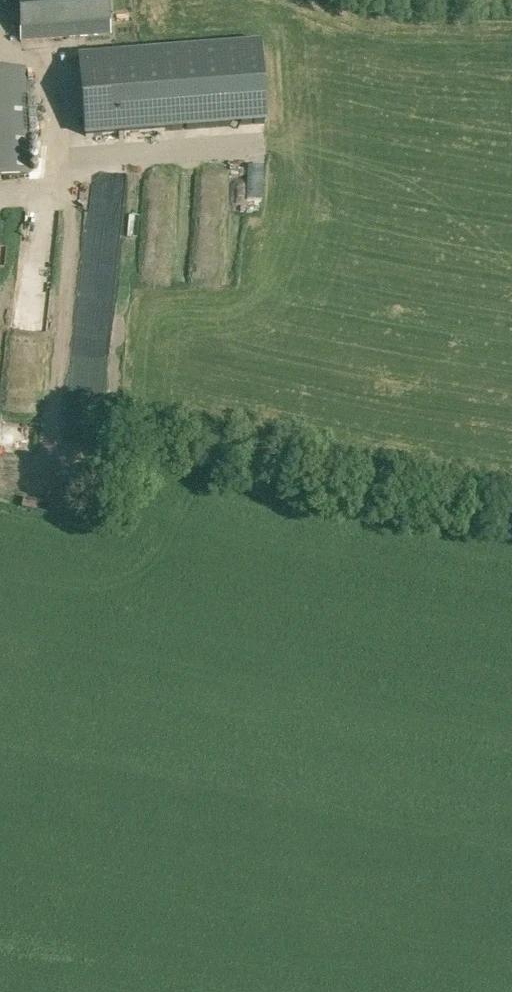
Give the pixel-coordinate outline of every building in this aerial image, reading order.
[(108,0),(18,0),(21,41),(110,34),(108,0)] [(260,41),(78,56),(85,138),(267,123),(260,41)] [(31,175),(26,67),(0,68),(0,176),(31,175)]
